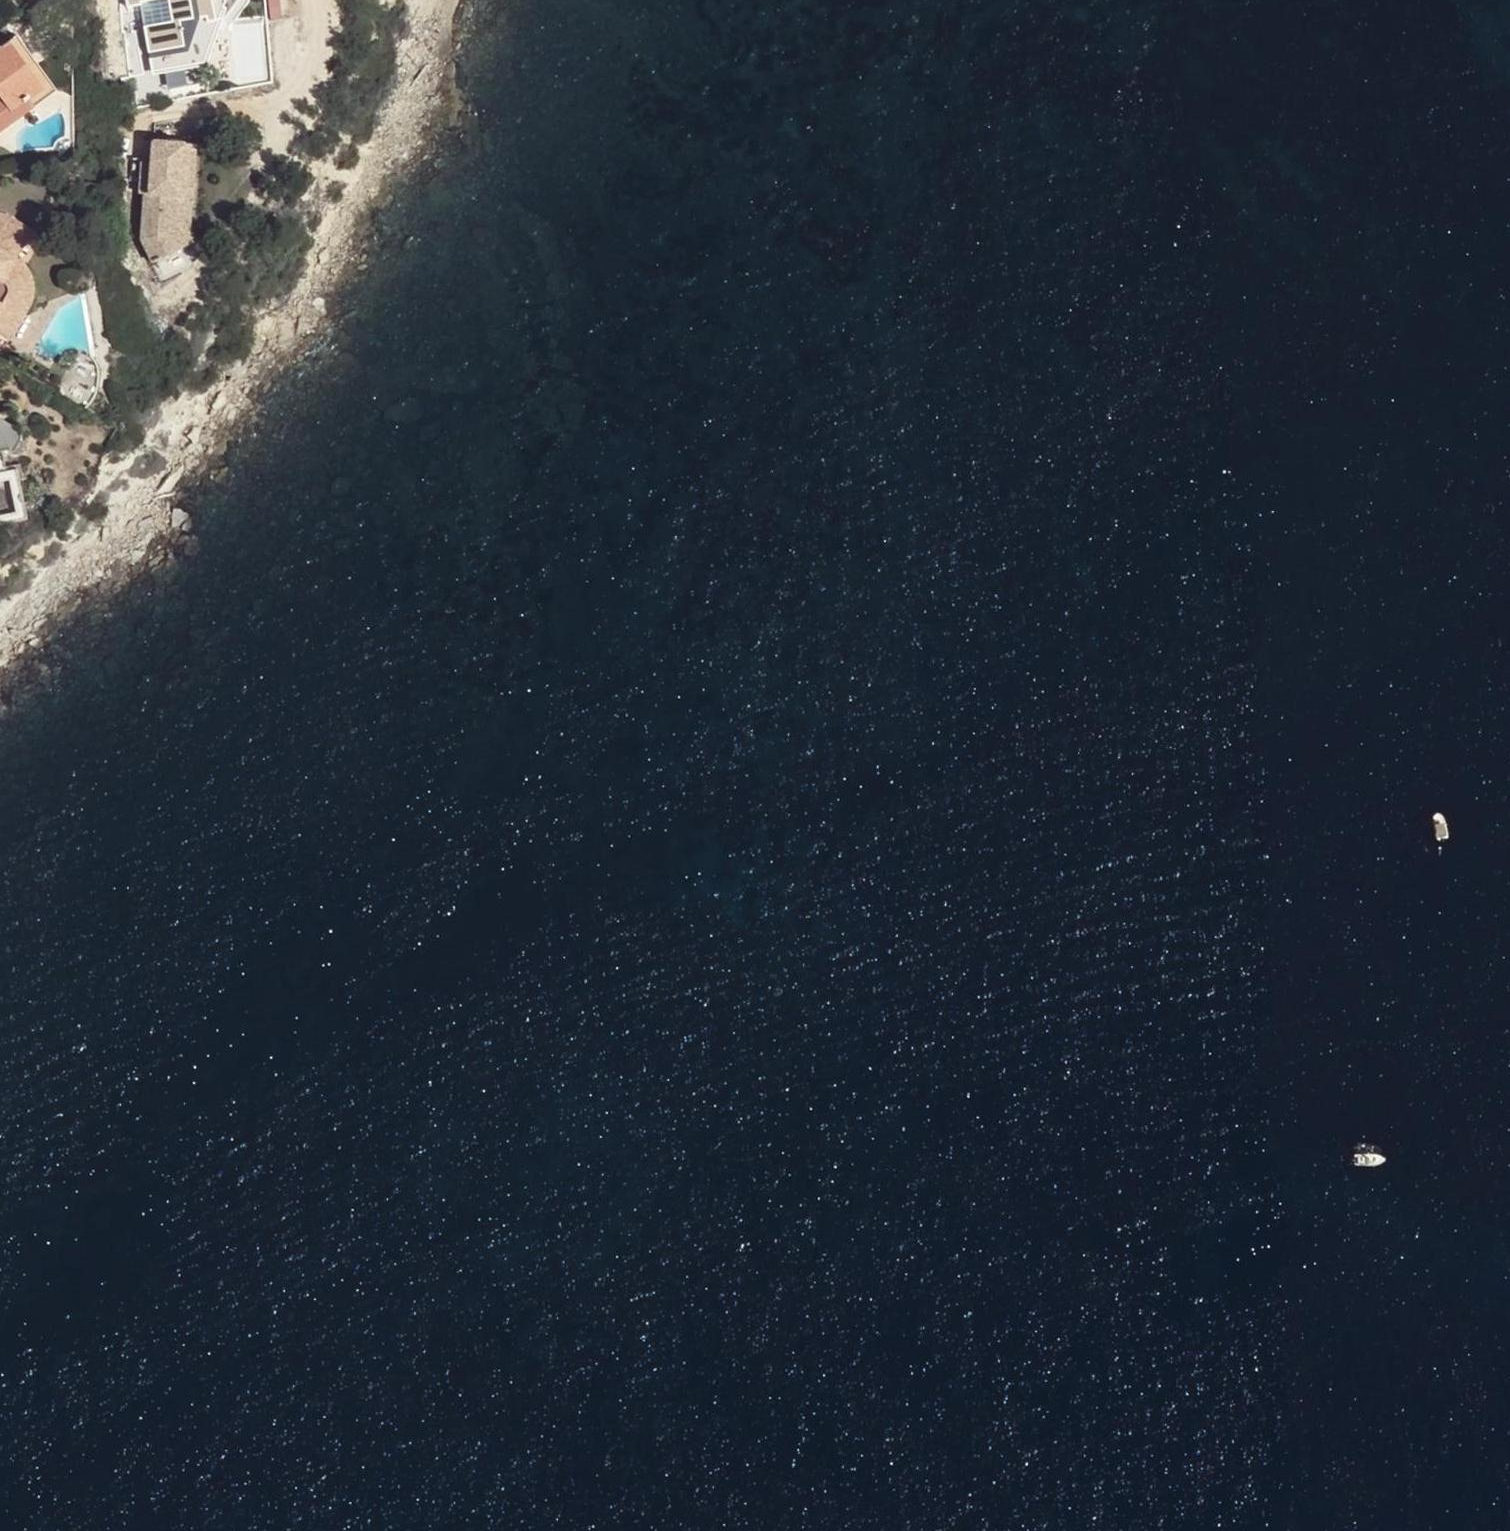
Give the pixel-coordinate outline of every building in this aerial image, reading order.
[(131,30),(124,31),(126,46),(142,43),(140,30),(145,30),(161,27),(168,68),(203,62),(219,18),(214,16),(211,0),(126,0),(131,30)] [(168,68),(161,27),(145,30),(152,70),(168,68)] [(17,36),(9,42),(42,88),(29,98),(35,106),(57,90),(17,36)] [(0,48),(0,131),(35,106),(29,98),(42,88),(9,42),(0,48)] [(185,143),(152,140),(151,162),(150,177),(140,177),(139,193),(144,193),(141,239),(152,262),(181,247),(173,232),(176,195),(181,196),(185,143)] [(195,144),(185,143),(181,196),(176,195),(173,232),(181,247),(195,240),(190,228),(195,144)] [(140,177),(150,177),(151,162),(141,161),(140,177)] [(4,281),(19,257),(35,231),(4,211),(0,211),(0,279),(4,281)] [(0,305),(0,334),(10,341),(34,298),(36,287),(33,274),(26,263),(19,257),(4,281),(7,286),(8,292),(5,297),(2,302),(0,305)] [(5,466),(2,450),(10,448),(11,451),(24,448),(19,425),(15,425),(12,409),(0,411),(0,467),(5,466)]
